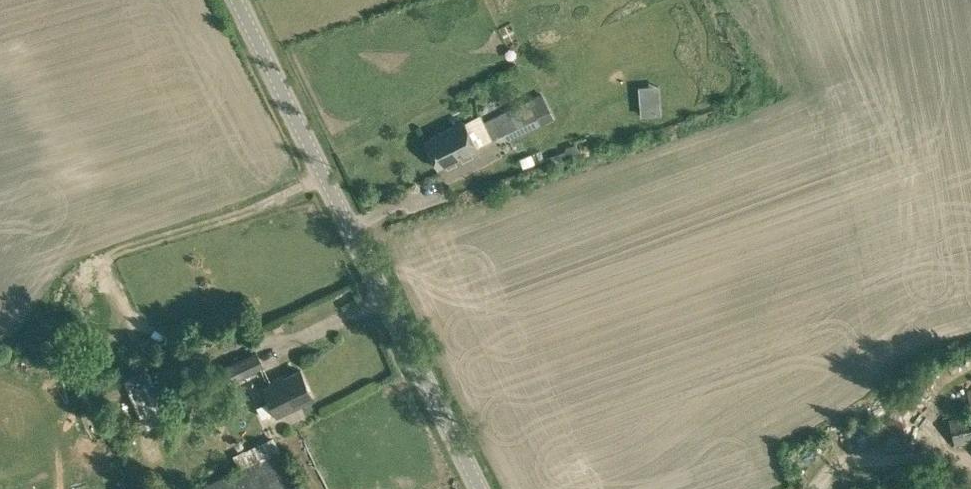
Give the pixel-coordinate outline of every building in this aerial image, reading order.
[(426,139),(439,166),(477,147),(477,146),(493,139),(525,122),(520,111),(512,115),(509,109),(485,121),(468,128),(464,120),(426,139)] [(535,163),(532,154),(519,158),(523,167),(535,163)] [(227,366),(235,379),(256,370),(248,355),(227,366)] [(235,379),(227,366),(210,375),(217,390),(235,379)] [(265,386),(278,414),(315,397),(302,369),(265,386)] [(152,377),(135,385),(145,407),(162,399),(152,377)] [(970,441),(970,419),(950,425),(956,445),(970,441)] [(282,452),(198,488),(299,488),(282,452)]
